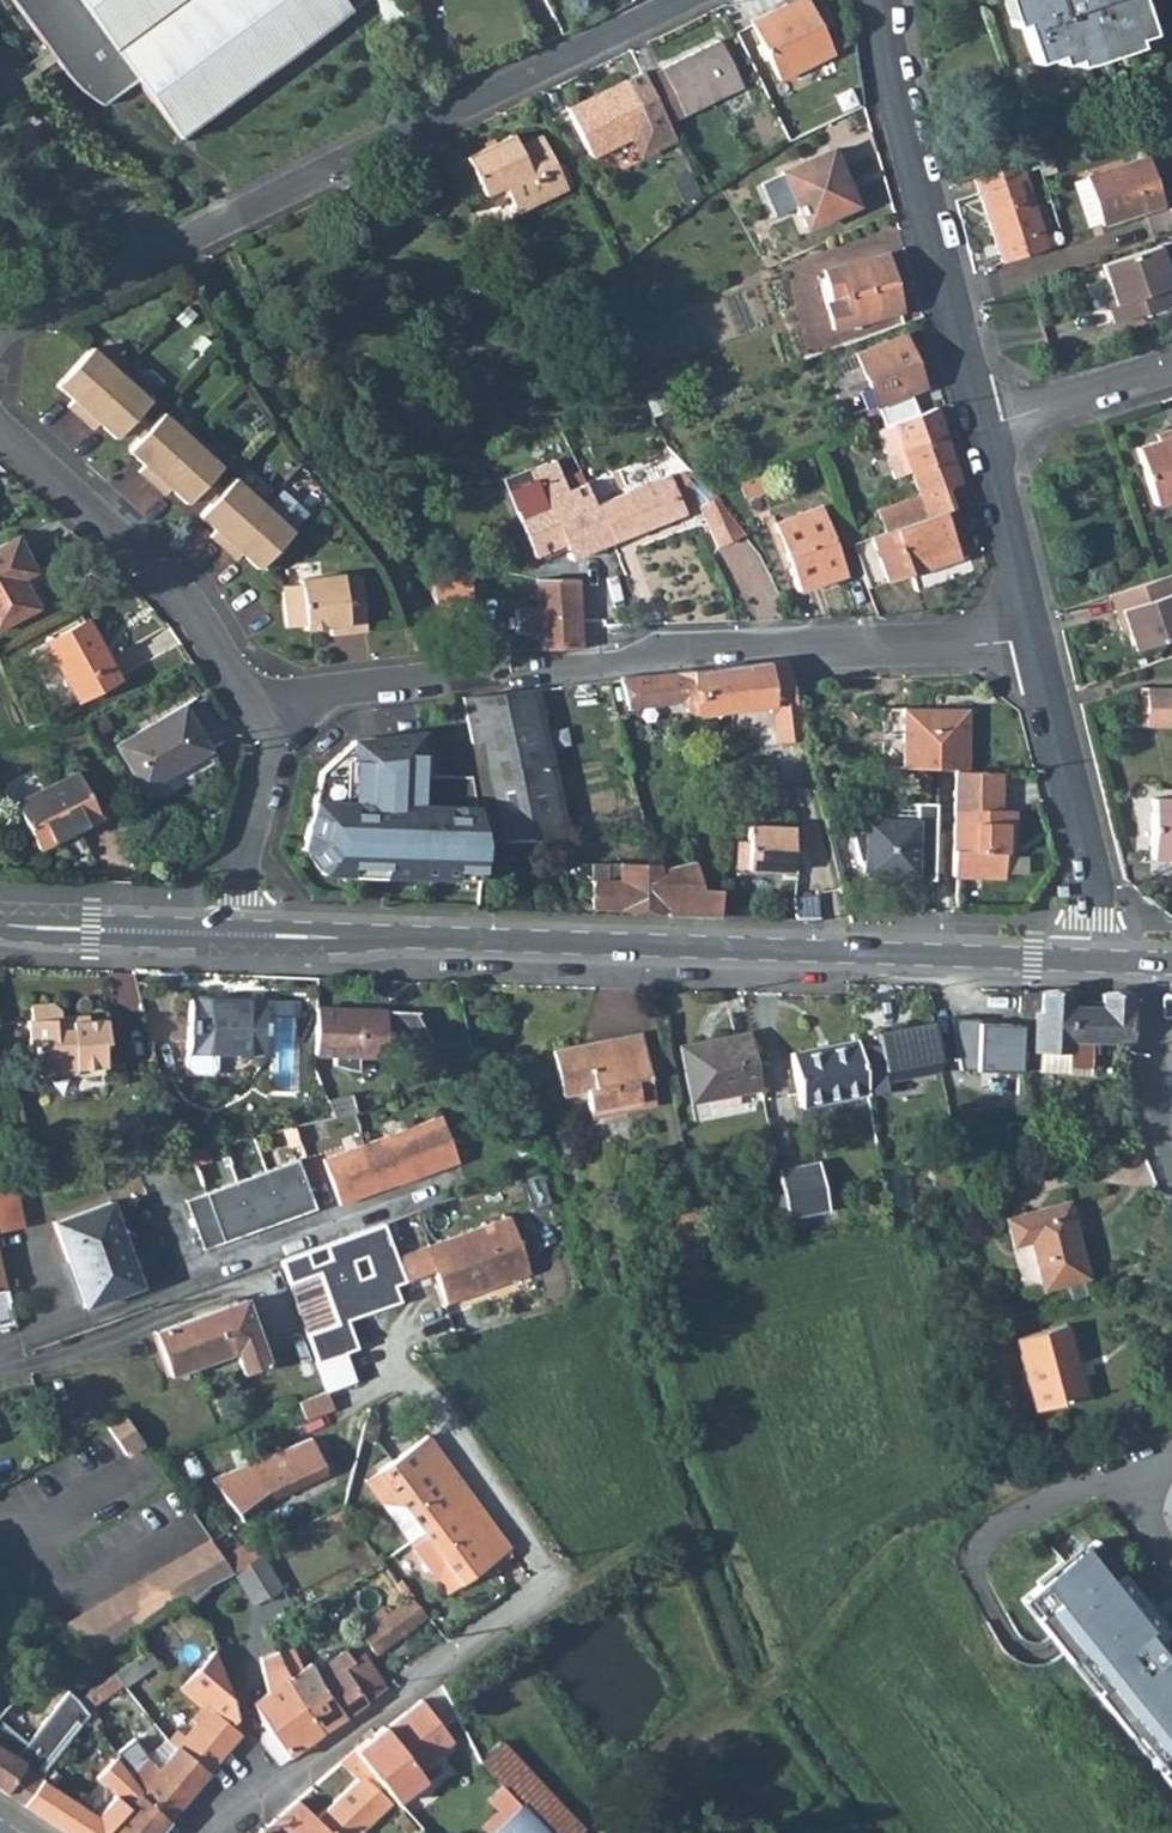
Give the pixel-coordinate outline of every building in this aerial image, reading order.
[(345,0),(12,0),(66,75),(75,86),(84,94),(101,105),(135,81),(179,139),(354,11),(345,0)] [(778,78),(833,52),(808,0),(798,0),(751,23),(778,78)] [(1009,19),(1018,16),(1013,0),(1003,0),(1009,19)] [(1035,62),(1054,56),(1073,50),(1077,59),(1079,66),(1086,63),(1083,54),(1126,39),(1129,48),(1136,46),(1134,38),(1132,30),(1146,25),(1138,0),(1013,0),(1018,16),(1009,19),(1012,26),(1019,24),(1035,62)] [(1132,30),(1134,38),(1149,33),(1146,25),(1132,30)] [(1083,54),(1086,63),(1129,48),(1126,39),(1083,54)] [(644,77),(666,122),(741,85),(719,41),(644,77)] [(1054,56),(1058,65),(1077,59),(1073,50),(1054,56)] [(566,108),(589,156),(629,136),(636,149),(645,152),(674,138),(666,122),(644,77),(641,71),(626,79),(566,108)] [(502,185),(515,212),(565,187),(539,136),(516,146),(511,135),(464,157),(481,195),(502,185)] [(830,149),(780,171),(782,176),(763,185),(776,215),(795,206),(804,226),(847,207),(839,188),(846,185),(830,149)] [(1074,183),(1087,227),(1102,221),(1103,224),(1163,205),(1147,156),(1088,176),(1089,178),(1074,183)] [(972,175),(1000,262),(1046,248),(1032,204),(1024,207),(1015,181),(1024,178),(1018,160),(972,175)] [(1015,181),(1024,207),(1032,204),(1024,178),(1015,181)] [(1113,323),(1171,304),(1171,293),(1157,245),(1100,263),(1108,287),(1114,305),(1108,307),(1113,323)] [(818,278),(831,328),(899,311),(884,253),(823,269),(825,277),(818,278)] [(763,259),(766,269),(778,263),(774,254),(763,259)] [(44,259),(23,270),(29,281),(50,271),(44,259)] [(1102,289),(1108,307),(1114,305),(1108,287),(1102,289)] [(855,354),(875,405),(922,387),(902,335),(855,354)] [(90,348),(56,385),(72,400),(67,406),(79,418),(122,371),(109,358),(106,362),(90,348)] [(92,429),(97,423),(114,438),(124,427),(137,412),(148,400),(132,386),(136,382),(122,371),(79,418),(92,429)] [(645,408),(651,418),(659,415),(652,404),(645,408)] [(875,508),(883,530),(942,510),(953,507),(945,487),(960,481),(935,406),(890,423),(901,451),(890,454),(898,474),(908,471),(917,495),(875,508)] [(124,427),(138,439),(151,424),(137,412),(124,427)] [(138,439),(127,450),(144,465),(138,471),(151,483),(194,436),(181,423),(177,427),(162,413),(151,424),(138,439)] [(1158,441),(1171,436),(1171,429),(1156,435),(1158,441)] [(163,494),(169,488),(185,503),(195,492),(209,477),(219,466),(204,451),(207,447),(194,436),(151,483),(163,494)] [(1153,504),(1171,498),(1171,436),(1158,441),(1135,448),(1153,504)] [(594,504),(611,542),(697,508),(715,547),(744,535),(714,497),(707,500),(681,471),(668,477),(668,475),(594,504)] [(195,492),(209,505),(223,489),(209,477),(195,492)] [(209,505),(199,515),(215,530),(210,536),(222,548),(265,501),(252,488),(249,492),(233,478),(223,489),(209,505)] [(531,522),(540,544),(569,534),(577,551),(611,542),(594,504),(584,482),(520,506),(527,524),(531,522)] [(269,504),(279,513),(275,516),(289,529),(303,513),(305,508),(303,502),(290,491),(285,490),(280,492),(269,504)] [(235,559),(240,553),(257,568),(291,531),(289,529),(275,516),(279,513),(269,504),(265,501),(222,548),(235,559)] [(771,522),(796,591),(843,574),(818,505),(771,522)] [(850,541),(867,587),(909,571),(916,590),(964,574),(942,510),(883,530),(850,541)] [(37,608),(21,578),(34,571),(16,537),(0,545),(0,627),(37,608)] [(440,550),(442,566),(457,564),(455,548),(440,550)] [(537,630),(537,648),(578,648),(576,559),(534,551),(536,609),(515,609),(516,631),(537,630)] [(425,569),(440,619),(452,617),(450,602),(472,598),(467,562),(457,564),(442,566),(425,569)] [(281,586),(286,627),(304,624),(305,630),(330,627),(330,635),(364,630),(358,575),(341,577),(341,573),(298,578),(299,585),(281,586)] [(1114,611),(1119,609),(1126,629),(1133,649),(1171,636),(1171,578),(1171,575),(1151,582),(1109,596),(1114,611)] [(586,631),(600,632),(601,607),(587,606),(586,631)] [(1114,611),(1120,631),(1126,629),(1119,609),(1114,611)] [(45,642),(77,700),(119,677),(87,619),(45,642)] [(621,679),(628,708),(682,703),(683,710),(688,713),(693,713),(693,716),(773,706),(774,715),(797,709),(789,679),(785,661),(688,672),(621,679)] [(1145,687),(1145,725),(1171,726),(1171,688),(1145,687)] [(483,813),(488,843),(560,838),(526,689),(460,697),(469,743),(478,741),(493,811),(483,813)] [(115,744),(142,790),(209,750),(182,704),(115,744)] [(879,706),(878,767),(937,768),(955,768),(967,768),(967,708),(879,706)] [(774,715),(778,743),(804,739),(797,709),(774,715)] [(90,724),(97,735),(111,727),(105,716),(90,724)] [(421,733),(353,740),(320,771),(303,846),(323,873),(478,879),(481,843),(471,777),(420,775),(421,733)] [(469,743),(483,813),(493,811),(478,741),(469,743)] [(955,768),(950,877),(1002,879),(1004,845),(1012,845),(1013,810),(999,810),(1000,769),(967,768),(955,768)] [(15,801),(39,847),(97,817),(89,800),(96,795),(98,792),(99,787),(98,785),(96,782),(93,781),(90,780),(87,780),(84,781),(80,784),(74,772),(42,788),(18,800),(15,801)] [(12,791),(18,800),(42,788),(39,782),(25,785),(12,791)] [(1149,858),(1171,859),(1171,798),(1151,797),(1149,858)] [(859,860),(859,873),(913,875),(913,879),(933,879),(935,804),(916,803),(916,821),(860,819),(860,830),(845,830),(854,860),(859,860)] [(791,827),(747,826),(746,842),(736,841),(735,868),(790,871),(791,827)] [(593,862),(589,906),(666,908),(666,915),(719,916),(721,890),(700,890),(693,861),(656,869),(654,864),(593,862)] [(793,919),(817,920),(818,893),(794,892),(793,919)] [(1033,1022),(1033,1051),(1037,1051),(1068,1053),(1069,1007),(1069,992),(1040,992),(1039,1015),(1039,1022),(1033,1022)] [(1101,1008),(1069,1007),(1068,1053),(1068,1067),(1089,1067),(1090,1041),(1123,1041),(1130,1041),(1131,993),(1101,993),(1101,1008)] [(187,997),(186,1051),(261,1053),(262,999),(187,997)] [(35,1044),(38,1075),(75,1072),(74,1068),(103,1065),(101,1041),(106,1041),(104,1018),(86,1020),(85,1014),(73,1015),(69,1021),(59,1022),(58,1009),(51,1002),(29,1003),(30,1019),(26,1019),(27,1044),(35,1044)] [(314,1008),(313,1055),(332,1055),(331,1065),(356,1071),(356,1056),(383,1056),(383,1048),(391,1048),(398,1047),(406,1045),(413,1044),(421,1042),(428,1039),(412,1010),(314,1008)] [(959,1071),(1020,1072),(1021,1025),(977,1024),(977,1020),(949,1019),(959,1071)] [(858,1046),(867,1093),(867,1095),(888,1091),(886,1080),(941,1070),(932,1020),(875,1031),(877,1042),(858,1046)] [(679,1045),(690,1102),(760,1088),(749,1031),(679,1045)] [(551,1050),(560,1094),(583,1089),(587,1109),(614,1103),(615,1111),(653,1104),(640,1033),(611,1038),(612,1043),(586,1048),(585,1043),(551,1050)] [(585,1043),(586,1048),(612,1043),(611,1038),(585,1043)] [(789,1053),(799,1106),(867,1093),(858,1046),(856,1040),(789,1053)] [(1066,1074),(1089,1075),(1089,1067),(1068,1067),(1068,1053),(1037,1051),(1035,1071),(1066,1072),(1066,1074)] [(587,1109),(588,1116),(615,1111),(614,1103),(587,1109)] [(457,1161),(440,1115),(322,1159),(338,1204),(396,1183),(396,1184),(457,1161)] [(298,1161),(186,1201),(204,1250),(315,1211),(298,1161)] [(781,1193),(786,1216),(827,1208),(818,1161),(776,1170),(781,1193)] [(883,1172),(891,1209),(912,1204),(904,1167),(883,1172)] [(23,1227),(13,1182),(0,1183),(0,1232),(23,1227)] [(763,1196),(768,1220),(786,1216),(781,1193),(763,1196)] [(52,1221),(83,1306),(140,1285),(109,1201),(52,1221)] [(1085,1277),(1065,1202),(1003,1219),(1010,1245),(1027,1240),(1040,1289),(1085,1277)] [(383,1223),(278,1260),(287,1283),(315,1273),(333,1321),(333,1322),(397,1299),(391,1284),(431,1269),(443,1303),(528,1272),(508,1212),(396,1256),(383,1223)] [(684,1255),(687,1271),(705,1268),(702,1251),(684,1255)] [(287,1283),(304,1332),(333,1321),(315,1273),(287,1283)] [(153,1332),(169,1374),(235,1350),(244,1372),(269,1363),(244,1298),(153,1332)] [(304,1332),(325,1391),(354,1380),(333,1322),(333,1321),(304,1332)] [(1082,1396),(1063,1324),(1013,1338),(1032,1409),(1082,1396)] [(305,1418),(327,1408),(321,1393),(298,1403),(305,1418)] [(126,1455),(143,1443),(123,1414),(105,1425),(126,1455)] [(426,1434),(377,1470),(383,1478),(380,1503),(403,1506),(422,1532),(470,1495),(426,1434)] [(324,1475),(309,1438),(210,1478),(241,1522),(270,1500),(324,1475)] [(363,1480),(380,1503),(383,1478),(377,1470),(363,1480)] [(458,1584),(508,1548),(470,1495),(422,1532),(408,1542),(435,1579),(458,1584)] [(380,1503),(408,1542),(422,1532),(403,1506),(380,1503)] [(329,1513),(333,1521),(345,1515),(340,1508),(329,1513)] [(245,1538),(220,1554),(231,1571),(257,1555),(245,1538)] [(1094,1540),(1065,1564),(1038,1585),(1027,1594),(1041,1612),(1034,1617),(1068,1660),(1075,1655),(1100,1687),(1093,1692),(1128,1736),(1135,1730),(1163,1766),(1157,1771),(1171,1791),(1171,1638),(1094,1540)] [(209,1542),(65,1626),(96,1656),(119,1642),(135,1631),(137,1630),(164,1612),(171,1609),(181,1605),(185,1608),(211,1586),(210,1585),(210,1584),(230,1573),(230,1572),(209,1542)] [(251,1604),(280,1587),(261,1557),(259,1553),(257,1555),(231,1571),(251,1604)] [(1038,1585),(1065,1564),(1062,1561),(1035,1582),(1038,1585)] [(435,1579),(446,1593),(458,1584),(435,1579)] [(381,1609),(385,1614),(405,1599),(402,1594),(381,1609)] [(1041,1612),(1027,1594),(1019,1600),(1034,1617),(1041,1612)] [(374,1654),(423,1616),(409,1597),(405,1599),(385,1614),(381,1609),(357,1627),(374,1654)] [(321,1734),(385,1688),(362,1653),(350,1661),(343,1649),(313,1670),(307,1662),(299,1668),(290,1646),(275,1652),(321,1734)] [(206,1775),(240,1732),(229,1692),(229,1689),(216,1649),(181,1686),(200,1709),(188,1721),(192,1725),(173,1749),(206,1775)] [(114,1674),(123,1686),(155,1663),(149,1652),(133,1660),(114,1674)] [(287,1758),(321,1734),(275,1652),(260,1657),(267,1692),(252,1702),(263,1721),(267,1726),(287,1758)] [(1075,1655),(1068,1660),(1093,1692),(1100,1687),(1075,1655)] [(76,1699),(85,1710),(123,1686),(114,1674),(76,1699)] [(12,1697),(0,1686),(0,1710),(12,1697)] [(4,1792),(21,1805),(38,1777),(41,1772),(39,1771),(77,1723),(86,1713),(87,1712),(85,1710),(76,1699),(66,1691),(26,1742),(0,1721),(0,1790),(4,1792)] [(395,1802),(423,1779),(415,1769),(452,1742),(421,1699),(384,1727),(382,1725),(354,1749),(379,1782),(392,1798),(395,1802)] [(77,1723),(85,1731),(93,1723),(86,1713),(77,1723)] [(262,1746),(277,1765),(287,1758),(267,1726),(262,1731),(262,1746)] [(1135,1730),(1128,1736),(1157,1771),(1163,1766),(1135,1730)] [(146,1757),(157,1769),(173,1749),(167,1742),(146,1757)] [(545,1832),(580,1832),(582,1831),(501,1742),(480,1760),(479,1761),(502,1785),(520,1805),(545,1832)] [(168,1822),(206,1775),(173,1749),(157,1769),(146,1757),(125,1771),(139,1792),(140,1794),(139,1796),(168,1822)] [(389,1801),(374,1787),(379,1782),(354,1749),(338,1762),(357,1779),(316,1819),(296,1799),(273,1818),(288,1832),(356,1832),(389,1801)] [(168,1822),(139,1796),(140,1794),(139,1792),(125,1771),(114,1756),(95,1777),(114,1795),(96,1816),(38,1777),(21,1805),(65,1832),(159,1832),(168,1822)] [(657,1785),(670,1774),(659,1762),(646,1773),(657,1785)] [(520,1805),(502,1785),(487,1798),(500,1812),(505,1819),(520,1805)] [(520,1805),(505,1819),(490,1832),(545,1832),(520,1805)] [(505,1819),(500,1812),(483,1828),(488,1832),(490,1832),(505,1819)] [(273,1818),(258,1831),(260,1832),(288,1832),(273,1818)]
